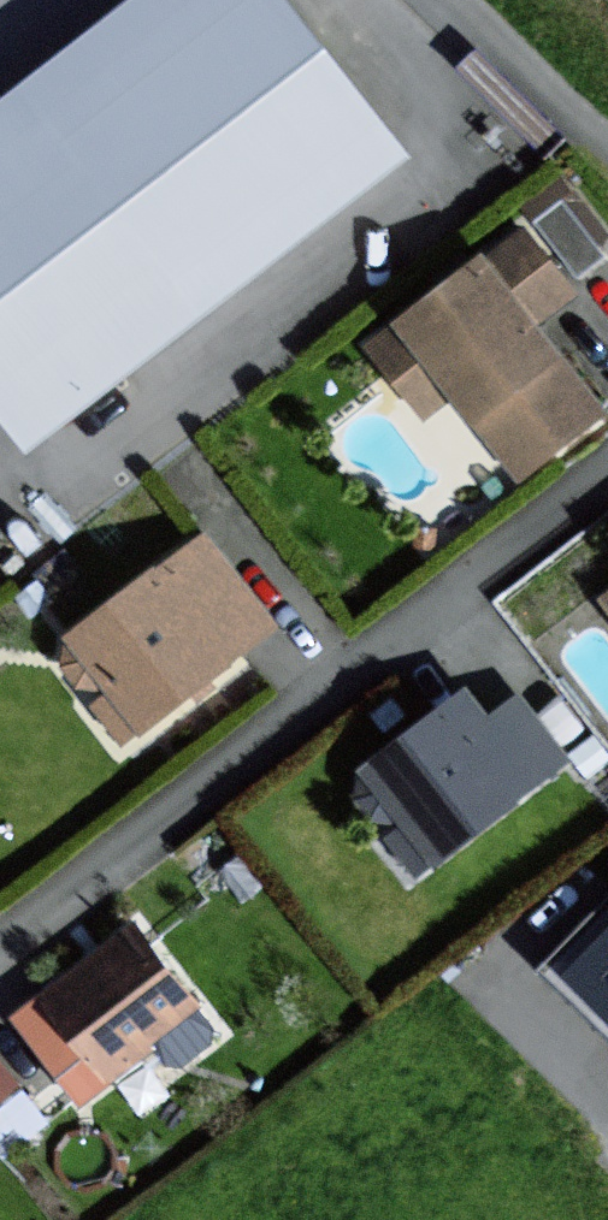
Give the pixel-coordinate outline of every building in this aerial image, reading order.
[(0,104),(0,426),(18,449),(392,161),(268,0),(135,0),(0,104)] [(597,238),(558,185),(524,209),(572,274),(597,256),(588,244),(597,238)] [(564,297),(520,239),(479,271),(474,265),(367,347),(420,415),(444,397),(464,422),(470,418),(516,476),(592,418),(523,329),(564,297)] [(265,629),(201,542),(64,643),(106,699),(93,709),(115,739),(265,629)] [(424,866),(562,763),(515,700),(483,724),(460,694),(354,773),(364,787),(351,797),(369,821),(382,811),(424,866)] [(560,984),(607,1030),(607,935),(560,984)] [(72,1096),(191,1014),(141,943),(22,1025),(72,1096)] [(26,1073),(0,1040),(0,1094),(26,1073)]
